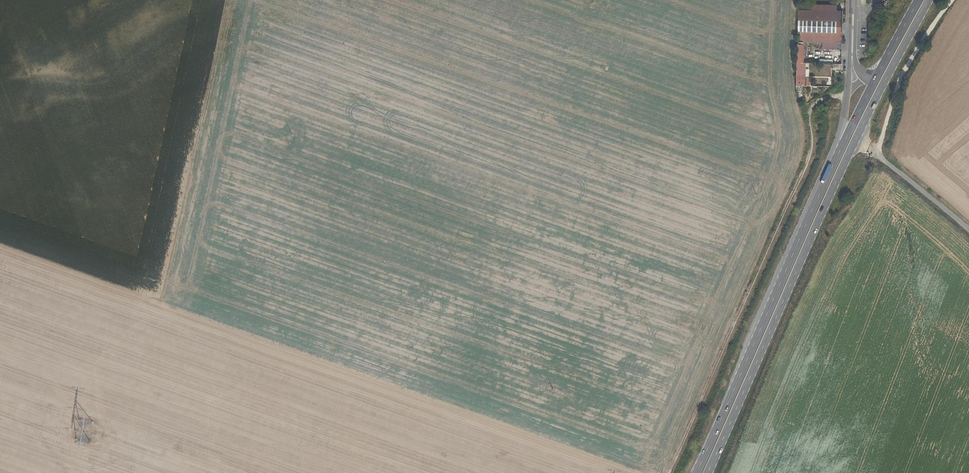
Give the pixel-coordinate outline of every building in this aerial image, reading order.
[(797,14),(798,14),(797,43),(822,43),(842,44),(842,12),(836,12),(798,11),(797,14)] [(823,85),(833,85),(833,77),(823,77),(823,85)]
